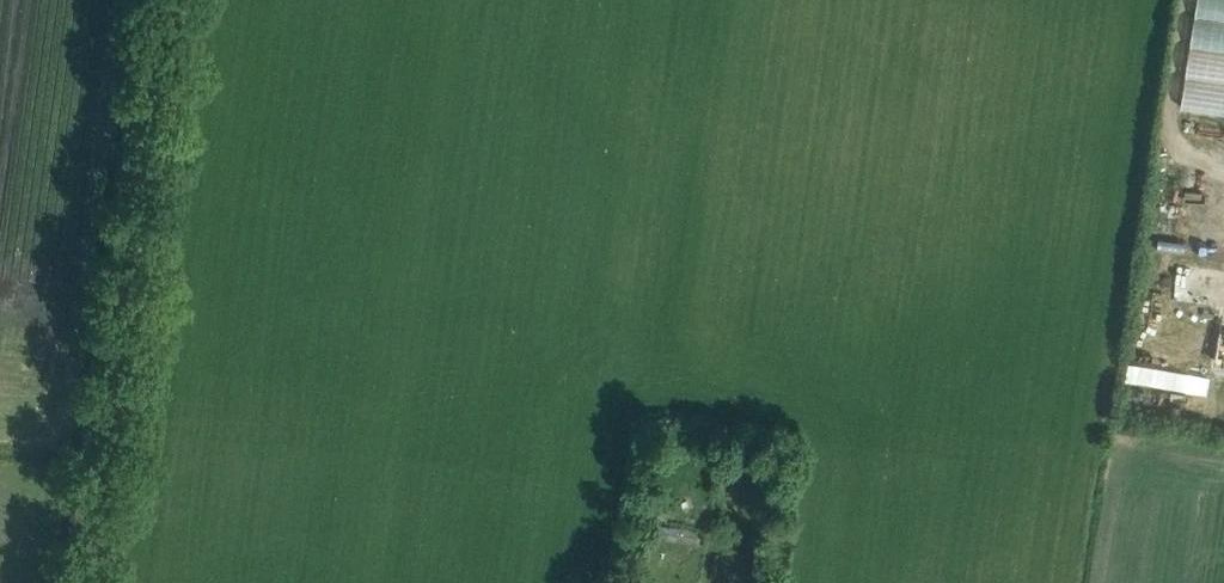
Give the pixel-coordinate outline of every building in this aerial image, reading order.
[(1189,108),(1223,112),(1223,0),(1202,0),(1189,108)] [(1136,362),(1135,380),(1217,387),(1219,369),(1136,362)]
